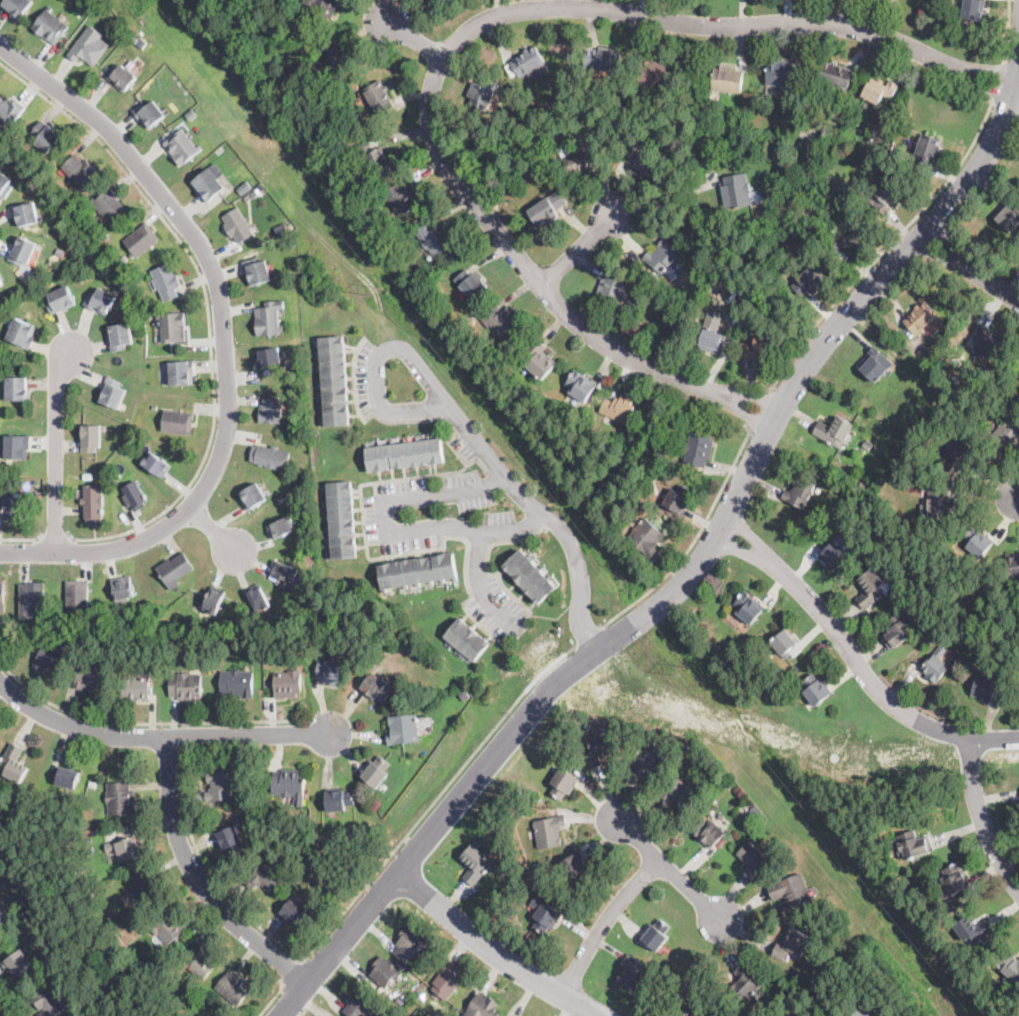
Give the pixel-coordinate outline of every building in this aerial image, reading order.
[(2,4),(5,0),(33,0),(18,21),(9,15),(12,12),(2,4)] [(300,10),(305,0),(307,0),(312,2),(313,0),(336,0),(339,1),(339,2),(332,18),(329,17),(327,21),(300,10)] [(961,17),(964,0),(983,0),(981,11),(983,11),(983,14),(981,21),(961,17)] [(49,12),(58,18),(60,16),(65,20),(64,21),(69,25),(56,44),(32,28),(49,4),(53,7),(49,12)] [(110,45),(94,66),(81,56),(77,62),(67,54),(89,25),(103,35),(101,38),(110,45)] [(140,36),(135,43),(129,39),(134,32),(140,36)] [(330,48),(325,50),(320,41),(325,39),(333,35),(338,44),(330,48)] [(147,41),(142,48),(136,43),(141,37),(147,41)] [(527,72),(519,77),(510,61),(536,46),(545,61),(527,72)] [(614,51),(620,52),(618,71),(584,67),(586,50),(599,51),(600,47),(614,49),(614,51)] [(292,53),(287,56),(284,51),(288,48),(292,53)] [(667,66),(664,88),(639,85),(642,57),(652,58),(652,60),(663,61),(662,65),(667,66)] [(797,66),(795,87),(767,84),(767,82),(769,59),(790,61),(790,66),(797,66)] [(851,73),(847,88),(819,79),(825,61),(852,70),(851,73)] [(138,77),(125,93),(106,77),(112,71),(119,62),(138,77)] [(736,67),(736,70),(743,71),(740,92),(712,89),(715,68),(720,69),(721,65),(736,67)] [(480,76),(498,84),(487,110),(472,104),(475,97),(468,94),(474,80),(478,82),(480,76)] [(881,82),(887,85),(890,80),(899,85),(891,99),(884,95),(879,103),(863,94),(872,77),(881,82)] [(393,107),(378,114),(365,87),(381,79),(394,106),(393,107)] [(2,120),(0,119),(0,98),(5,102),(10,96),(17,101),(25,107),(13,123),(4,117),(2,120)] [(560,108),(553,111),(550,102),(557,99),(560,108)] [(153,100),(161,110),(166,115),(149,129),(142,121),(141,122),(133,111),(142,104),(144,107),(153,100)] [(910,110),(906,120),(901,117),(906,108),(910,110)] [(197,115),(190,120),(185,114),(192,109),(197,115)] [(532,114),(528,122),(519,118),(522,110),(532,114)] [(48,125),(49,126),(50,124),(56,129),(55,131),(61,135),(53,146),(49,150),(48,152),(35,143),(38,139),(29,133),(40,119),(48,125)] [(730,124),(729,132),(719,131),(720,123),(730,124)] [(191,139),(197,147),(200,145),(203,148),(181,166),(173,157),(163,143),(182,128),(191,139)] [(931,167),(930,168),(914,162),(924,133),(941,139),(931,167)] [(373,147),(375,151),(382,147),(392,169),(376,176),(365,152),(359,154),(356,146),(370,140),(373,147)] [(595,167),(579,175),(578,173),(571,177),(561,158),(562,157),(591,143),(600,161),(594,165),(595,167)] [(632,163),(621,157),(628,144),(639,149),(632,163)] [(835,148),(833,153),(826,150),(828,144),(835,148)] [(661,160),(653,175),(635,166),(642,152),(661,160)] [(77,155),(83,161),(86,158),(96,170),(90,175),(94,179),(82,190),(62,167),(61,167),(76,154),(77,155)] [(220,192),(206,203),(190,183),(210,168),(225,187),(220,192)] [(250,179),(243,184),(236,174),(243,169),(250,179)] [(5,198),(0,195),(0,171),(12,180),(9,183),(13,186),(5,198)] [(752,204),(726,209),(722,185),(726,184),(724,176),(747,173),(752,204)] [(891,210),(887,215),(876,205),(882,199),(874,192),(886,179),(900,192),(888,205),(892,209),(891,210)] [(400,181),(404,186),(407,184),(417,197),(413,199),(417,204),(401,216),(383,194),(400,181)] [(119,197),(118,198),(128,212),(111,225),(91,199),(95,196),(96,198),(111,186),(119,197)] [(560,215),(551,221),(549,218),(538,226),(528,211),(558,189),(568,203),(557,211),(560,215)] [(258,194),(253,198),(250,194),(255,190),(258,194)] [(1009,196),(1018,204),(1018,206),(1015,211),(1018,214),(1018,222),(1011,231),(996,218),(1006,206),(1003,203),(1009,196)] [(38,216),(40,222),(21,227),(19,220),(16,220),(14,215),(12,207),(35,201),(38,216)] [(802,213),(801,214),(796,209),(800,205),(805,210),(802,213)] [(238,207),(246,220),(247,220),(250,225),(249,225),(254,234),(238,243),(234,237),(232,238),(224,225),(224,224),(226,223),(222,217),(238,207)] [(361,223),(357,216),(366,211),(370,218),(361,223)] [(763,222),(761,223),(756,216),(761,212),(766,219),(763,222)] [(433,218),(437,224),(440,222),(452,237),(450,239),(453,243),(436,257),(416,231),(432,218),(433,218)] [(160,238),(138,257),(136,255),(132,258),(129,255),(134,252),(124,240),(147,221),(160,238)] [(858,244),(856,247),(854,246),(851,248),(850,247),(847,249),(844,246),(837,253),(826,243),(847,221),(861,235),(859,238),(861,239),(858,243),(859,244),(858,244)] [(35,250),(29,263),(25,261),(23,266),(9,260),(14,249),(12,248),(18,235),(37,244),(35,250)] [(680,251),(686,256),(681,263),(674,258),(663,273),(643,258),(649,250),(652,252),(654,250),(656,251),(659,248),(657,246),(663,238),(680,250),(680,251)] [(256,257),(257,262),(265,259),(271,280),(249,286),(242,261),(256,257)] [(713,267),(703,269),(701,259),(711,257),(713,267)] [(408,262),(400,267),(397,262),(405,258),(408,262)] [(169,263),(174,275),(177,274),(182,285),(175,288),(179,296),(164,302),(159,289),(157,290),(152,279),(154,279),(151,271),(169,263)] [(827,276),(820,283),(820,284),(817,282),(804,296),(792,285),(802,275),(813,263),(827,276)] [(480,281),(481,282),(482,282),(489,289),(475,302),(454,279),(467,267),(480,281)] [(629,278),(622,299),(619,308),(598,300),(600,296),(597,295),(603,277),(605,278),(608,271),(629,278)] [(67,309),(64,310),(63,309),(52,314),(45,300),(50,298),(48,293),(67,285),(77,305),(67,309)] [(111,292),(117,296),(106,316),(97,310),(96,311),(83,304),(90,292),(96,295),(101,287),(111,292)] [(278,316),(279,327),(283,327),(284,331),(279,332),(279,334),(257,335),(255,308),(266,307),(266,301),(284,300),(285,309),(278,309),(278,316)] [(922,329),(915,335),(903,321),(914,311),(926,301),(938,315),(922,329)] [(503,310),(503,311),(508,307),(520,321),(498,339),(480,317),(497,303),(503,310)] [(184,312),(185,325),(185,341),(162,342),(161,319),(157,319),(157,313),(184,312)] [(29,349),(5,340),(15,317),(36,326),(32,336),(34,337),(29,349)] [(126,348),(111,351),(107,327),(130,322),(133,342),(125,344),(126,348)] [(1001,338),(989,360),(971,350),(976,341),(972,339),(981,323),(988,327),(987,330),(1001,338)] [(723,334),(718,352),(699,347),(703,332),(705,326),(717,329),(716,332),(723,334)] [(743,358),(742,358),(742,342),(755,342),(755,331),(774,331),(774,356),(756,356),(756,358),(743,358)] [(343,335),(347,399),(344,399),(344,403),(347,402),(349,423),(321,425),(321,421),(324,421),(324,412),(321,413),(321,409),(323,409),(323,400),(319,400),(319,397),(322,396),(322,387),(319,387),(318,384),(322,383),(320,364),(317,364),(316,359),(320,358),(319,340),(315,340),(315,337),(318,337),(318,336),(343,335)] [(555,365),(542,379),(525,363),(532,355),(527,350),(537,339),(546,347),(542,352),(555,365)] [(887,369),(874,382),(861,369),(868,362),(864,358),(874,348),(875,346),(884,355),(879,361),(887,369)] [(282,364),(259,368),(257,358),(259,358),(258,351),(279,347),(282,364)] [(930,354),(924,359),(919,353),(925,348),(930,354)] [(193,383),(170,385),(169,362),(194,361),(194,373),(192,373),(193,383)] [(593,391),(586,402),(569,392),(571,388),(566,385),(575,370),(597,384),(593,391)] [(30,393),(30,400),(5,400),(5,377),(27,377),(27,388),(30,389),(30,393)] [(119,409),(98,401),(107,378),(122,384),(121,387),(127,390),(119,409)] [(625,398),(628,399),(632,401),(631,404),(635,406),(627,424),(613,417),(600,412),(606,397),(614,401),(616,396),(620,398),(621,396),(625,398)] [(283,400),(283,408),(282,418),(284,418),(284,423),(259,422),(260,404),(264,404),(264,399),(283,399),(283,400)] [(192,425),(191,435),(162,431),(165,410),(194,414),(192,425)] [(1014,412),(1018,417),(1018,437),(1011,446),(1007,450),(991,435),(1014,412)] [(854,424),(846,440),(839,436),(834,445),(814,433),(820,422),(821,420),(832,426),(838,415),(854,424)] [(96,451),(80,452),(80,425),(83,425),(101,425),(101,446),(96,446),(96,451)] [(713,446),(710,459),(707,459),(705,467),(683,462),(690,430),(713,435),(711,441),(714,441),(713,446)] [(969,438),(955,463),(951,471),(938,463),(946,448),(940,444),(945,436),(951,439),(956,430),(969,438)] [(441,434),(445,463),(369,472),(365,444),(369,444),(369,447),(379,446),(378,442),(382,442),(382,445),(391,444),(391,442),(394,441),(394,444),(403,443),(403,440),(406,439),(407,442),(416,441),(416,438),(419,438),(419,440),(437,438),(437,435),(441,434)] [(6,459),(5,459),(5,436),(30,436),(30,449),(28,449),(28,459),(6,459)] [(873,443),(868,449),(862,444),(867,438),(873,443)] [(279,446),(278,449),(291,452),(289,461),(287,460),(284,470),(277,468),(277,469),(266,466),(264,465),(263,466),(258,465),(259,464),(254,463),(255,462),(250,461),(254,445),(258,446),(259,445),(272,448),(272,444),(279,446)] [(165,475),(163,478),(141,463),(150,451),(171,466),(165,475)] [(816,486),(812,493),(804,509),(781,498),(785,489),(789,491),(791,488),(793,489),(795,485),(792,483),(796,474),(817,484),(816,486)] [(144,502),(146,506),(136,511),(132,505),(129,506),(123,496),(126,494),(122,489),(137,481),(147,500),(144,502)] [(353,481),(353,490),(356,533),(353,533),(353,536),(356,536),(357,557),(329,559),(329,556),(333,555),(332,547),(328,547),(328,543),(332,542),(331,534),(328,534),(327,531),(331,530),(330,522),(327,522),(327,517),(330,517),(329,509),(326,509),(326,505),(329,505),(328,487),(325,487),(325,486),(324,483),(353,481)] [(268,499),(248,511),(244,504),(245,503),(243,499),(245,498),(242,492),(257,482),(268,499)] [(93,484),(93,486),(105,486),(105,505),(103,505),(103,518),(101,518),(102,523),(87,523),(87,518),(84,518),(84,504),(81,504),(81,498),(84,498),(84,485),(93,484)] [(680,484),(692,491),(689,497),(691,499),(682,515),(663,504),(672,488),(677,490),(680,484)] [(950,513),(950,516),(947,516),(947,520),(929,520),(929,484),(948,484),(947,497),(950,497),(950,513)] [(23,497),(21,521),(3,520),(4,496),(23,497)] [(298,528),(275,540),(268,526),(291,514),(298,528)] [(652,556),(650,558),(628,538),(646,518),(665,535),(655,547),(657,550),(652,556)] [(991,542),(979,557),(965,546),(969,541),(964,537),(972,527),(991,542)] [(849,556),(835,571),(827,564),(829,562),(821,555),(833,541),(849,556)] [(951,546),(946,551),(942,547),(947,542),(951,546)] [(522,547),(529,555),(533,552),(539,558),(535,561),(539,566),(542,563),(548,570),(544,573),(548,577),(551,573),(560,583),(539,603),(504,564),(522,547)] [(184,551),(195,569),(178,580),(180,584),(171,590),(156,567),(169,559),(170,561),(184,551)] [(454,553),(458,580),(456,580),(456,577),(446,579),(446,582),(445,582),(443,582),(443,579),(434,581),(434,584),(431,584),(431,581),(421,582),(422,586),(419,586),(418,583),(408,585),(409,588),(406,588),(406,585),(386,589),(387,592),(384,593),(379,564),(430,556),(430,559),(433,559),(432,556),(454,553)] [(1006,557),(1018,555),(1018,576),(1009,577),(1006,557)] [(299,570),(294,582),(273,574),(275,568),(272,567),(274,563),(275,560),(299,570)] [(872,603),(865,609),(857,598),(867,590),(858,579),(872,567),(885,583),(880,586),(885,593),(872,603)] [(118,602),(116,603),(112,579),(131,576),(135,599),(118,602)] [(287,581),(284,586),(277,583),(279,577),(287,581)] [(89,582),(88,611),(67,610),(67,603),(68,580),(89,581),(89,582)] [(45,583),(44,618),(20,618),(21,584),(28,584),(28,582),(45,583)] [(261,613),(259,614),(247,591),(261,584),(272,607),(261,613)] [(226,592),(216,615),(203,610),(213,586),(226,592)] [(762,611),(751,624),(737,612),(740,608),(734,604),(745,591),(765,607),(762,611)] [(901,612),(905,618),(907,617),(912,623),(910,625),(916,633),(892,650),(891,649),(883,637),(892,630),(886,622),(901,612)] [(491,641),(475,660),(468,655),(466,657),(461,653),(462,651),(455,645),(454,647),(451,644),(453,642),(444,635),(460,616),(491,641)] [(789,650),(782,655),(779,651),(774,645),(772,642),(787,629),(791,635),(792,636),(798,643),(794,646),(791,648),(789,650)] [(1001,634),(998,645),(991,643),(994,632),(1001,634)] [(68,654),(58,674),(53,671),(52,674),(42,668),(41,670),(33,665),(46,640),(69,652),(68,654)] [(419,647),(414,653),(406,647),(411,640),(419,647)] [(952,667),(937,684),(931,678),(929,680),(925,676),(927,674),(921,669),(942,645),(948,650),(941,657),(952,667)] [(348,663),(346,681),(341,680),(339,685),(323,684),(323,678),(317,678),(319,659),(328,660),(328,661),(348,663)] [(106,670),(101,691),(93,689),(94,686),(89,684),(87,686),(84,685),(83,689),(73,687),(80,663),(106,670)] [(300,669),(301,673),(302,693),(297,693),(298,697),(275,697),(275,689),(272,689),(272,682),(275,681),(274,672),(289,672),(289,669),(300,669)] [(242,670),(242,671),(253,671),(252,698),(228,698),(228,693),(221,693),(221,670),(230,670),(242,670)] [(190,672),(190,674),(201,674),(201,697),(196,697),(196,699),(178,699),(178,697),(170,697),(170,674),(179,674),(179,672),(190,672)] [(391,692),(383,703),(376,698),(375,698),(361,688),(372,672),(387,683),(384,687),(391,692)] [(831,694),(815,706),(803,691),(808,688),(802,681),(813,672),(831,694)] [(978,672),(986,674),(987,672),(1002,677),(994,698),(985,695),(984,700),(982,699),(970,695),(978,672)] [(136,675),(136,677),(150,677),(150,685),(152,685),(152,694),(150,694),(150,699),(128,699),(128,698),(123,698),(123,675),(136,675)] [(470,697),(464,701),(458,694),(465,690),(470,697)] [(417,718),(418,726),(419,727),(419,729),(418,732),(419,740),(388,743),(387,734),(392,734),(391,725),(390,725),(389,716),(416,713),(417,718)] [(29,766),(21,783),(4,775),(8,767),(1,764),(11,742),(25,748),(19,761),(29,766)] [(800,757),(799,758),(792,749),(800,743),(806,752),(800,757)] [(387,760),(391,763),(385,771),(389,774),(377,788),(362,776),(373,762),(374,762),(380,755),(387,760)] [(74,766),(73,769),(81,772),(75,790),(57,783),(57,781),(52,780),(55,769),(59,770),(61,767),(67,769),(68,764),(74,766)] [(577,784),(572,793),(569,791),(563,801),(550,793),(555,784),(551,782),(556,774),(561,767),(580,779),(577,784)] [(300,770),(300,772),(306,773),(303,805),(294,804),(295,795),(293,795),(292,798),(281,796),(281,795),(272,794),(274,771),(281,772),(282,772),(282,769),(297,770),(300,770)] [(230,780),(232,799),(206,801),(205,793),(205,792),(209,792),(209,788),(211,787),(211,783),(208,783),(207,773),(229,771),(230,780)] [(698,795),(684,810),(672,799),(668,802),(660,795),(678,776),(698,795)] [(130,782),(130,789),(132,789),(134,808),(131,808),(131,813),(109,815),(108,804),(106,804),(106,792),(107,791),(107,783),(130,782)] [(345,788),(345,791),(354,790),(355,804),(346,804),(346,811),(327,811),(326,792),(342,791),(342,788),(345,788)] [(762,811),(756,817),(749,810),(755,804),(762,811)] [(559,829),(560,836),(561,836),(562,845),(539,849),(534,820),(552,818),(552,815),(565,813),(567,824),(560,825),(561,829),(559,829)] [(705,816),(710,821),(713,818),(729,835),(711,852),(710,850),(690,830),(705,816)] [(238,844),(241,851),(229,857),(225,849),(222,850),(215,834),(235,825),(243,842),(238,844)] [(756,836),(750,830),(755,825),(761,831),(756,836)] [(917,837),(918,841),(930,837),(935,852),(908,861),(905,851),(902,852),(896,835),(914,829),(917,837)] [(136,837),(137,844),(140,843),(142,849),(140,849),(141,857),(121,862),(118,849),(107,852),(105,844),(136,836),(136,837)] [(754,878),(743,868),(748,864),(737,851),(750,839),(771,862),(754,878)] [(473,886),(473,887),(462,878),(471,868),(460,858),(473,843),(494,861),(473,886)] [(577,853),(580,858),(581,858),(582,859),(584,858),(590,869),(570,879),(561,861),(577,853)] [(286,876),(271,894),(260,885),(259,886),(255,883),(252,888),(245,882),(265,858),(286,876)] [(968,886),(950,895),(942,878),(946,876),(943,869),(958,861),(967,880),(965,881),(968,886)] [(319,867),(315,871),(310,867),(314,862),(319,867)] [(512,872),(507,878),(501,874),(507,868),(512,872)] [(147,871),(150,876),(153,874),(160,889),(157,891),(159,896),(141,905),(128,879),(147,870),(147,871)] [(806,888),(810,901),(811,903),(780,913),(778,905),(788,901),(787,896),(772,901),(767,885),(802,874),(806,888)] [(94,895),(87,898),(85,891),(92,889),(94,895)] [(309,917),(301,927),(297,923),(294,926),(279,914),(292,897),(307,909),(304,913),(309,917)] [(557,921),(546,936),(533,927),(538,920),(534,917),(544,901),(562,913),(557,921)] [(167,911),(170,914),(173,912),(187,929),(182,933),(182,935),(169,946),(159,934),(157,936),(149,926),(167,911)] [(975,924),(976,926),(988,917),(997,930),(977,944),(972,937),(964,942),(952,924),(967,913),(975,924)] [(675,932),(659,952),(641,936),(657,917),(675,932)] [(409,924),(417,931),(419,929),(423,933),(422,934),(430,941),(423,949),(421,947),(406,964),(393,953),(398,947),(395,944),(399,939),(397,937),(409,924)] [(812,934),(804,955),(802,958),(792,954),(789,961),(771,954),(771,953),(775,942),(782,945),(790,926),(812,934)] [(216,966),(203,980),(183,962),(199,945),(208,953),(206,955),(211,960),(210,961),(216,966)] [(33,966),(14,978),(9,969),(7,971),(1,962),(22,948),(33,966)] [(126,956),(119,961),(114,954),(122,949),(126,956)] [(1007,949),(1018,960),(1018,984),(995,964),(1007,949)] [(650,967),(637,989),(617,977),(621,971),(625,973),(627,969),(624,968),(626,964),(623,962),(628,954),(650,967)] [(382,955),(390,962),(392,961),(396,965),(405,973),(399,981),(396,978),(386,990),(370,976),(374,971),(371,968),(382,955)] [(97,969),(87,975),(81,965),(91,959),(97,969)] [(447,1001),(431,989),(435,984),(433,982),(451,959),(456,963),(460,966),(458,969),(459,970),(466,975),(447,1001)] [(765,980),(745,1003),(729,989),(740,977),(734,972),(742,963),(744,961),(765,980)] [(230,971),(235,975),(237,972),(249,983),(247,986),(251,989),(238,1005),(216,987),(230,971)] [(66,1009),(55,1015),(38,1015),(37,1015),(46,1010),(44,1008),(40,1010),(32,996),(56,981),(61,989),(56,992),(61,1000),(66,1008),(66,1009)] [(371,1013),(369,1015),(368,1015),(367,1015),(349,1015),(343,1011),(350,1004),(346,1001),(355,991),(361,996),(366,991),(377,1001),(369,1011),(371,1013)] [(501,1014),(500,1015),(476,1015),(467,1010),(471,1004),(468,1002),(470,999),(474,1001),(479,993),(483,996),(486,998),(489,994),(496,999),(495,1001),(500,1004),(496,1010),(501,1014)] [(694,1003),(708,1015),(682,1015),(694,1003)] [(877,1015),(879,1015),(850,1015),(858,1003),(866,1008),(874,1013),(877,1008),(880,1010),(877,1015)] [(786,1011),(779,1015),(777,1015),(773,1010),(781,1004),(786,1011)]
